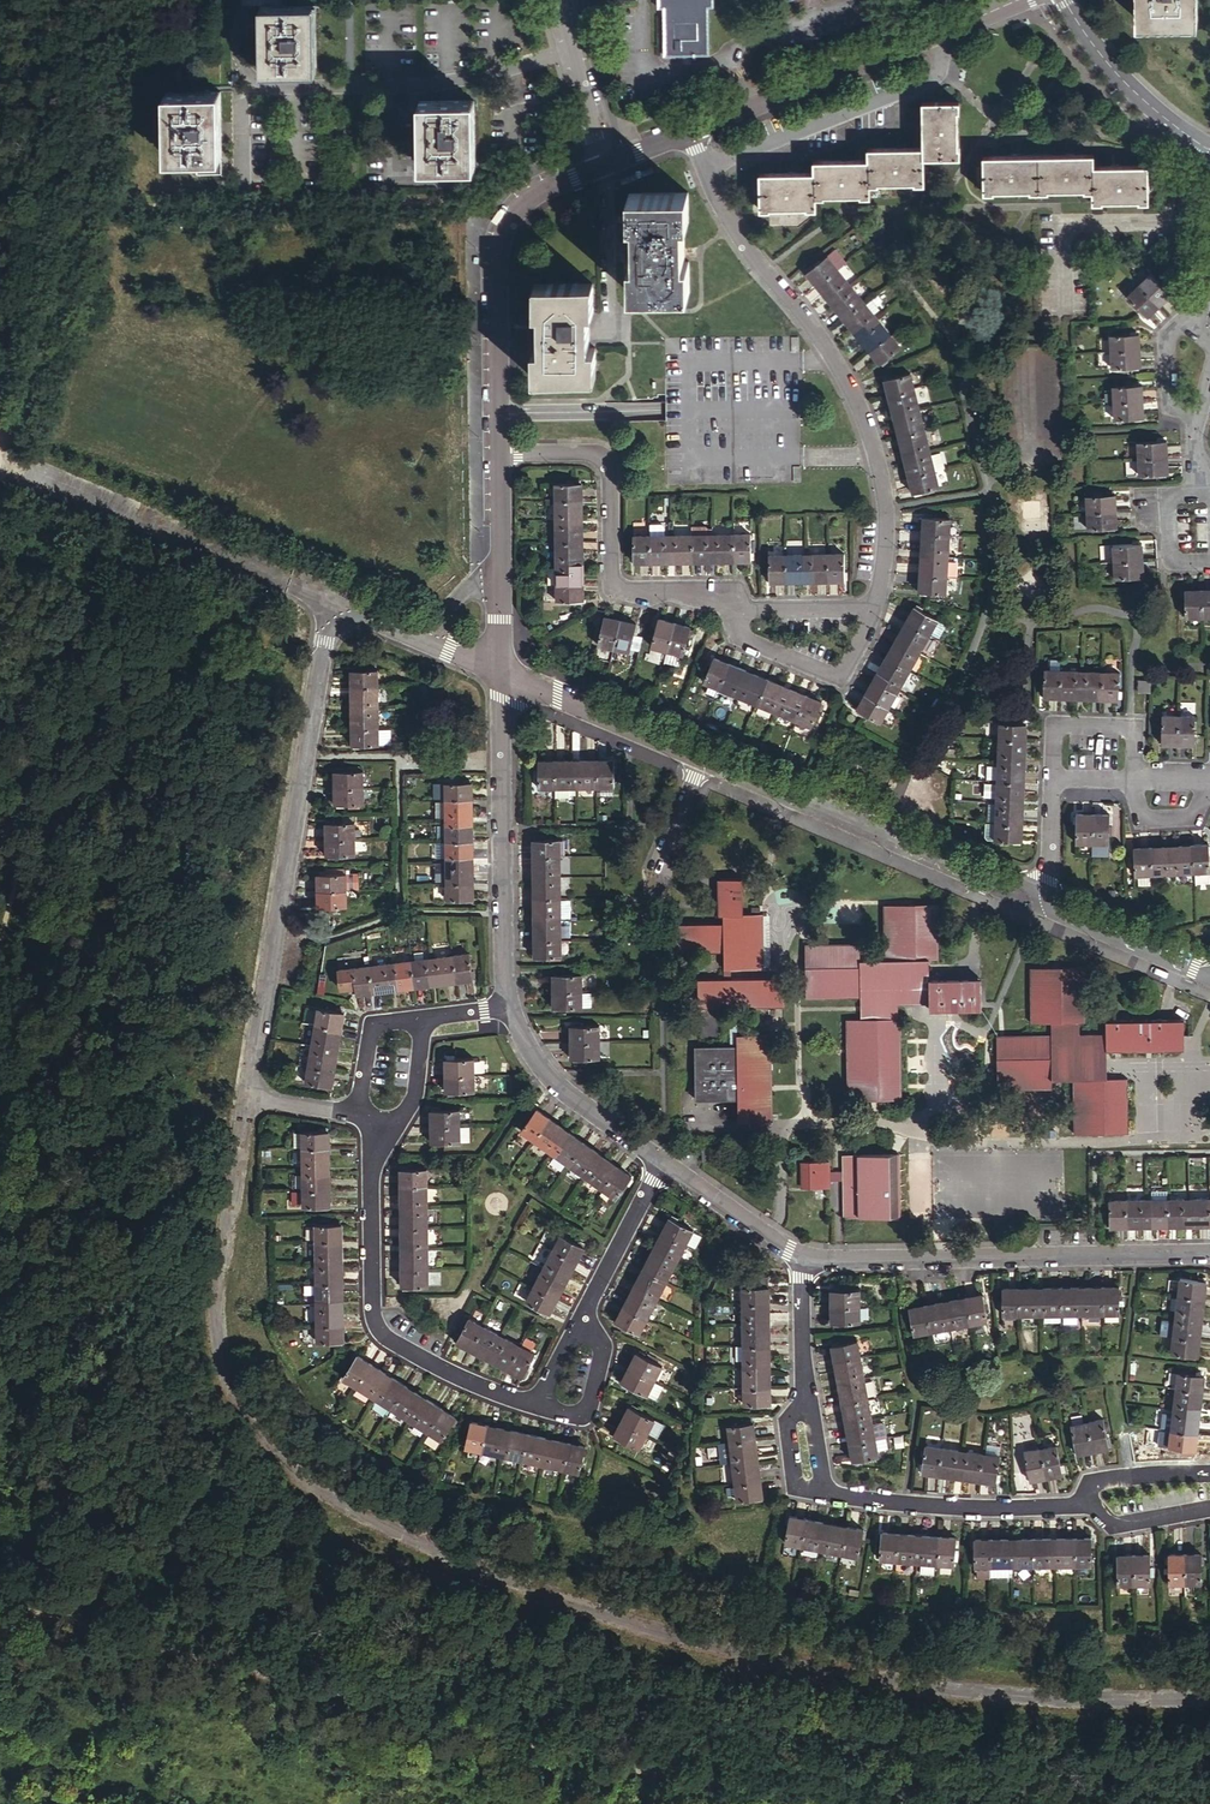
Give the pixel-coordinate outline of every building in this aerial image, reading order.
[(658,8),(663,8),(664,55),(709,55),(708,8),(712,7),(712,0),(658,0),(658,8)] [(1137,18),(1198,18),(1198,0),(1136,0),(1137,18)] [(313,4),(260,4),(261,70),(315,69),(313,4)] [(218,89),(165,89),(166,154),(219,153),(218,89)] [(473,100),(418,100),(419,166),(473,165),(473,100)] [(958,103),(923,103),(923,150),(868,150),(868,161),(815,161),(815,174),(761,173),(760,209),(814,209),(815,198),(867,197),(868,184),(924,184),(923,159),(959,158),(958,103)] [(1093,156),(983,158),(984,193),(1093,192),(1093,203),(1148,203),(1147,167),(1093,167),(1093,156)] [(686,192),(629,192),(629,222),(632,223),(633,262),(629,262),(630,293),(687,293),(687,261),(683,261),(683,222),(686,222),(686,192)] [(806,273),(816,285),(837,268),(827,257),(806,273)] [(837,268),(816,285),(829,302),(850,285),(837,268)] [(1139,285),(1158,306),(1170,295),(1151,274),(1139,285)] [(592,313),(592,282),(534,283),(534,313),(538,313),(539,348),(532,348),(533,379),(595,378),(595,348),(588,348),(588,313),(592,313)] [(850,285),(829,302),(843,318),(863,301),(850,285)] [(1146,316),(1158,306),(1139,285),(1127,295),(1146,316)] [(843,318),(856,335),(877,318),(863,301),(843,318)] [(877,318),(856,335),(869,351),(890,334),(877,318)] [(900,347),(890,334),(869,351),(879,364),(900,347)] [(1109,336),(1110,352),(1139,351),(1138,335),(1109,336)] [(1139,351),(1110,352),(1111,369),(1140,368),(1139,351)] [(883,379),(887,394),(913,388),(909,372),(883,379)] [(1112,387),(1112,403),(1141,402),(1140,386),(1112,387)] [(913,388),(887,394),(892,415),(918,408),(913,388)] [(1141,402),(1112,403),(1113,419),(1142,418),(1141,402)] [(898,435),(923,428),(918,408),(892,415),(898,435)] [(929,449),(923,428),(898,435),(903,456),(929,449)] [(1137,443),(1138,459),(1166,458),(1165,442),(1137,443)] [(908,476),(934,469),(929,449),(903,456),(908,476)] [(1166,458),(1138,459),(1138,475),(1166,474),(1166,458)] [(938,486),(934,469),(908,476),(912,492),(938,486)] [(554,484),(554,499),(580,499),(580,483),(554,484)] [(1086,496),(1087,513),(1115,511),(1114,495),(1086,496)] [(554,521),(580,521),(580,499),(554,499),(554,521)] [(1115,511),(1087,513),(1088,530),(1115,528),(1115,511)] [(923,517),(922,533),(948,535),(949,518),(923,517)] [(554,521),(554,541),(580,541),(580,521),(554,521)] [(648,525),(648,535),(662,535),(665,535),(665,530),(662,530),(662,527),(660,525),(648,525)] [(690,526),(690,535),(707,535),(707,528),(704,526),(690,526)] [(948,535),(922,533),(921,554),(946,556),(948,535)] [(732,535),(733,560),(749,559),(748,534),(732,535)] [(632,561),(649,561),(648,535),(631,536),(632,561)] [(662,535),(648,535),(649,561),(670,561),(669,535),(665,535),(662,535)] [(690,535),(669,535),(670,561),(691,560),(690,535)] [(690,535),(691,560),(711,560),(711,535),(707,535),(690,535)] [(732,535),(711,535),(711,560),(733,560),(732,535)] [(580,541),(554,541),(555,562),(581,562),(580,541)] [(1113,547),(1114,563),(1142,561),(1141,544),(1113,547)] [(804,580),(826,579),(825,554),(804,555),(804,580)] [(825,554),(826,579),(842,579),(841,554),(825,554)] [(920,575),(945,576),(946,556),(921,554),(920,575)] [(767,580),(784,580),(784,555),(766,555),(767,580)] [(784,555),(784,580),(804,580),(804,555),(784,555)] [(1142,561),(1114,563),(1115,579),(1143,577),(1142,561)] [(581,583),(581,562),(555,562),(555,584),(581,583)] [(944,593),(945,576),(920,575),(919,591),(944,593)] [(581,583),(555,584),(555,601),(581,600),(581,583)] [(1185,617),(1200,617),(1200,591),(1185,591),(1185,617)] [(1200,617),(1209,617),(1209,591),(1200,591),(1200,617)] [(917,601),(914,606),(927,613),(930,608),(917,601)] [(906,621),(929,633),(937,619),(927,613),(914,606),(906,621)] [(596,645),(612,649),(618,621),(602,617),(596,645)] [(618,621),(612,649),(627,653),(634,626),(618,621)] [(650,648),(666,652),(673,624),(657,621),(650,648)] [(906,621),(896,639),(918,652),(929,633),(906,621)] [(673,624),(666,652),(682,655),(689,628),(673,624)] [(885,657),(908,670),(918,652),(896,639),(885,657)] [(898,688),(908,670),(885,657),(875,676),(898,688)] [(703,682),(718,688),(727,665),(712,659),(703,682)] [(727,665),(718,688),(737,696),(746,673),(727,665)] [(350,687),(375,687),(375,670),(350,671),(350,687)] [(1044,695),(1060,696),(1061,671),(1045,670),(1044,695)] [(1061,671),(1060,696),(1081,697),(1082,672),(1061,671)] [(1081,697),(1102,698),(1103,673),(1082,672),(1081,697)] [(737,696),(756,704),(766,681),(746,673),(737,696)] [(1103,673),(1102,698),(1119,699),(1119,673),(1103,673)] [(898,688),(875,676),(865,695),(888,707),(898,688)] [(766,681),(756,704),(776,712),(785,689),(766,681)] [(1139,693),(1150,693),(1151,682),(1139,682),(1139,693)] [(350,687),(351,708),(375,708),(375,687),(350,687)] [(776,712),(795,720),(805,696),(785,689),(776,712)] [(879,722),(888,707),(865,695),(857,709),(879,722)] [(805,696),(795,720),(810,726),(820,703),(805,696)] [(351,708),(351,729),(376,729),(375,708),(351,708)] [(1162,744),(1178,744),(1179,716),(1162,715),(1162,744)] [(1179,716),(1178,744),(1195,745),(1196,716),(1179,716)] [(1000,739),(1025,741),(1026,725),(1000,723),(1000,739)] [(376,729),(351,729),(351,745),(385,745),(385,729),(376,729)] [(1000,739),(999,760),(1024,761),(1025,741),(1000,739)] [(998,782),(1024,783),(1024,761),(999,760),(998,782)] [(537,788),(554,788),(553,762),(536,763),(537,788)] [(575,788),(574,762),(553,762),(554,788),(575,788)] [(595,762),(574,762),(575,788),(596,787),(595,762)] [(595,762),(596,787),(612,787),(612,762),(595,762)] [(334,772),(335,789),(362,787),(362,771),(334,772)] [(998,782),(997,803),(1023,804),(1024,783),(998,782)] [(445,799),(470,799),(470,783),(435,783),(435,798),(445,798),(445,799)] [(362,787),(335,789),(335,804),(363,803),(362,787)] [(435,821),(444,821),(470,820),(470,799),(445,799),(444,801),(435,801),(435,821)] [(1023,804),(997,803),(996,824),(1022,825),(1023,804)] [(1076,843),(1092,843),(1092,815),(1076,815),(1076,843)] [(1092,815),(1092,843),(1109,843),(1109,816),(1092,815)] [(444,821),(445,841),(470,841),(470,820),(444,821)] [(325,824),(326,840),(353,839),(353,823),(325,824)] [(996,824),(986,823),(985,837),(988,840),(995,840),(996,824)] [(1021,841),(1022,825),(996,824),(995,840),(1021,841)] [(353,839),(326,840),(326,856),(354,855),(353,839)] [(470,841),(445,841),(445,862),(471,861),(470,841)] [(532,841),(532,856),(557,855),(557,841),(532,841)] [(1170,848),(1171,873),(1192,872),(1191,847),(1170,848)] [(1191,847),(1192,872),(1209,871),(1207,847),(1191,847)] [(1149,849),(1150,874),(1171,873),(1170,848),(1149,849)] [(1134,875),(1150,874),(1149,849),(1133,849),(1134,875)] [(557,855),(532,856),(533,877),(558,877),(557,855)] [(445,883),(471,882),(471,861),(445,862),(445,883)] [(317,891),(345,891),(344,874),(317,875),(317,891)] [(558,898),(558,877),(533,877),(533,898),(558,898)] [(741,879),(718,880),(719,915),(722,916),(722,923),(675,924),(675,952),(723,952),(723,979),(697,980),(697,1008),(728,1008),(729,1046),(693,1047),(694,1101),(737,1100),(737,1122),(772,1121),(772,1035),(738,1035),(737,1009),(784,1008),(784,978),(731,979),(731,969),(764,969),(763,915),(742,915),(741,879)] [(471,899),(471,882),(445,883),(445,900),(471,899)] [(345,907),(345,891),(317,891),(317,908),(345,907)] [(533,898),(533,920),(559,919),(558,898),(533,898)] [(937,906),(883,906),(883,961),(858,960),(858,944),(804,944),(804,998),(889,997),(889,1018),(874,1019),(874,1100),(899,1099),(900,1018),(896,1018),(896,1005),(927,1005),(928,1010),(980,1010),(980,980),(928,980),(928,960),(937,960),(937,906)] [(533,920),(534,940),(559,940),(559,919),(533,920)] [(559,940),(534,940),(534,956),(559,956),(559,940)] [(469,954),(452,956),(455,982),(472,979),(469,954)] [(455,982),(452,956),(431,959),(434,984),(455,982)] [(410,961),(413,987),(434,984),(431,959),(410,961)] [(392,989),(413,987),(410,961),(390,964),(392,989)] [(371,992),(392,989),(390,964),(368,966),(371,992)] [(355,994),(371,992),(368,966),(352,968),(355,994)] [(1084,967),(1029,969),(1030,1024),(1050,1024),(1050,1035),(994,1037),(996,1092),(1051,1091),(1051,1081),(1072,1080),(1074,1135),(1128,1133),(1125,1062),(1106,1063),(1106,1052),(1184,1049),(1182,1019),(1105,1022),(1105,1033),(1079,1034),(1079,1023),(1085,1022),(1084,967)] [(552,975),(553,991),(581,990),(580,974),(552,975)] [(581,990),(553,991),(553,1008),(581,1007),(581,990)] [(317,1008),(314,1025),(340,1030),(343,1013),(317,1008)] [(314,1025),(311,1046),(336,1050),(340,1030),(314,1025)] [(571,1025),(571,1042),(599,1041),(599,1025),(571,1025)] [(599,1041),(571,1042),(571,1059),(600,1058),(599,1041)] [(336,1050),(311,1046),(307,1067),(332,1072),(336,1050)] [(445,1059),(445,1077),(473,1077),(473,1059),(445,1059)] [(332,1072),(307,1067),(305,1082),(330,1086),(332,1072)] [(473,1077),(445,1077),(445,1092),(473,1092),(473,1077)] [(535,1140),(550,1120),(535,1109),(521,1130),(535,1140)] [(430,1110),(430,1129),(459,1128),(459,1110),(430,1110)] [(567,1132),(550,1120),(535,1140),(552,1153),(567,1132)] [(459,1128),(430,1129),(430,1144),(459,1143),(459,1128)] [(302,1149),(328,1148),(327,1132),(302,1132),(302,1149)] [(583,1144),(567,1132),(552,1153),(568,1164),(583,1144)] [(586,1177),(601,1156),(583,1144),(568,1164),(586,1177)] [(302,1149),(303,1169),(328,1169),(328,1148),(302,1149)] [(711,1149),(700,1150),(701,1159),(712,1158),(711,1149)] [(900,1217),(898,1155),(842,1157),(844,1219),(900,1217)] [(618,1169),(601,1156),(586,1177),(603,1190),(618,1169)] [(827,1163),(802,1163),(803,1189),(828,1189),(827,1163)] [(303,1169),(303,1190),(328,1190),(328,1169),(303,1169)] [(400,1187),(426,1187),(426,1169),(400,1169),(400,1187)] [(618,1169),(603,1190),(615,1198),(631,1178),(618,1169)] [(426,1207),(426,1187),(400,1187),(400,1207),(426,1207)] [(328,1190),(303,1190),(303,1207),(328,1206),(328,1190)] [(1189,1227),(1209,1226),(1209,1200),(1188,1201),(1189,1227)] [(1109,1228),(1125,1228),(1124,1201),(1109,1201),(1109,1228)] [(1124,1201),(1125,1228),(1146,1227),(1146,1201),(1124,1201)] [(1146,1227),(1168,1227),(1167,1201),(1146,1201),(1146,1227)] [(1167,1201),(1168,1227),(1189,1227),(1188,1201),(1167,1201)] [(400,1228),(426,1228),(426,1207),(400,1207),(400,1228)] [(670,1218),(663,1232),(685,1244),(692,1230),(670,1218)] [(314,1242),(340,1242),(340,1224),(314,1225),(314,1242)] [(553,1248),(560,1234),(547,1227),(539,1241),(553,1248)] [(400,1249),(426,1249),(426,1228),(400,1228),(400,1249)] [(653,1250),(675,1262),(685,1244),(663,1232),(653,1250)] [(560,1234),(553,1248),(575,1260),(582,1246),(560,1234)] [(314,1242),(315,1263),(340,1263),(340,1242),(314,1242)] [(543,1267),(565,1279),(575,1260),(553,1248),(543,1267)] [(400,1249),(400,1270),(427,1270),(426,1249),(400,1249)] [(653,1250),(643,1269),(665,1281),(675,1262),(653,1250)] [(315,1284),(341,1284),(340,1263),(315,1263),(315,1284)] [(543,1267),(533,1285),(555,1297),(565,1279),(543,1267)] [(665,1281),(643,1269),(633,1287),(656,1299),(665,1281)] [(427,1270),(400,1270),(400,1287),(427,1286),(427,1270)] [(1180,1279),(1178,1295),(1203,1298),(1205,1282),(1180,1279)] [(315,1284),(315,1305),(341,1305),(341,1284),(315,1284)] [(555,1297),(533,1285),(525,1301),(547,1313),(555,1297)] [(633,1287),(623,1306),(646,1318),(656,1299),(633,1287)] [(742,1287),(742,1304),(767,1304),(767,1287),(742,1287)] [(1103,1288),(1103,1313),(1118,1313),(1118,1287),(1103,1288)] [(1061,1288),(1040,1289),(1040,1314),(1061,1314),(1061,1288)] [(1082,1313),(1082,1288),(1061,1288),(1061,1314),(1082,1313)] [(1103,1288),(1082,1288),(1082,1313),(1103,1313),(1103,1288)] [(1019,1314),(1019,1289),(1001,1290),(1002,1315),(1019,1314)] [(1040,1289),(1019,1289),(1019,1314),(1040,1314),(1040,1289)] [(830,1290),(830,1306),(858,1306),(858,1290),(830,1290)] [(1175,1315),(1201,1319),(1203,1298),(1178,1295),(1175,1315)] [(966,1303),(969,1329),(986,1327),(983,1301),(966,1303)] [(966,1303),(945,1305),(948,1331),(969,1329),(966,1303)] [(767,1304),(742,1304),(743,1325),(768,1325),(767,1304)] [(315,1305),(316,1326),(341,1325),(341,1305),(315,1305)] [(945,1305),(924,1308),(927,1333),(948,1331),(945,1305)] [(646,1318),(623,1306),(615,1321),(638,1333),(646,1318)] [(858,1306),(830,1306),(830,1323),(858,1322),(858,1306)] [(927,1333),(924,1308),(908,1310),(911,1335),(927,1333)] [(1175,1315),(1172,1337),(1198,1340),(1201,1319),(1175,1315)] [(470,1348),(482,1326),(468,1319),(456,1341),(470,1348)] [(341,1325),(316,1326),(316,1342),(341,1341),(341,1325)] [(743,1325),(743,1346),(768,1346),(768,1325),(743,1325)] [(500,1336),(482,1326),(470,1348),(489,1359),(500,1336)] [(489,1359),(507,1369),(519,1346),(500,1336),(489,1359)] [(1198,1340),(1172,1337),(1170,1353),(1196,1356),(1198,1340)] [(834,1362),(859,1357),(856,1341),(831,1345),(834,1362)] [(519,1346),(507,1369),(522,1377),(534,1354),(519,1346)] [(768,1346),(743,1346),(743,1367),(768,1367),(768,1346)] [(636,1352),(628,1367),(653,1379),(661,1365),(636,1352)] [(342,1376),(356,1385),(369,1363),(356,1355),(342,1376)] [(834,1362),(837,1383),(863,1379),(859,1357),(834,1362)] [(369,1363),(356,1385),(374,1396),(387,1374),(369,1363)] [(653,1379),(628,1367),(621,1381),(646,1394),(653,1379)] [(743,1367),(743,1388),(768,1388),(768,1367),(743,1367)] [(1176,1389),(1201,1392),(1203,1375),(1178,1372),(1176,1389)] [(405,1386),(387,1374),(374,1396),(392,1407),(405,1386)] [(863,1379),(837,1383),(841,1404),(867,1399),(863,1379)] [(423,1397),(405,1386),(392,1407),(410,1418),(423,1397)] [(768,1388),(743,1388),(744,1404),(768,1404),(768,1388)] [(1198,1412),(1201,1392),(1176,1389),(1173,1410),(1198,1412)] [(428,1430),(441,1408),(423,1397),(410,1418),(428,1430)] [(841,1404),(845,1424),(871,1420),(867,1399),(841,1404)] [(621,1421),(646,1433),(653,1418),(628,1405),(621,1421)] [(455,1417),(441,1408),(428,1430),(441,1438),(455,1417)] [(1196,1433),(1198,1412),(1173,1410),(1171,1431),(1196,1433)] [(1087,1422),(1092,1450),(1107,1446),(1102,1419),(1087,1422)] [(871,1420),(845,1424),(849,1445),(874,1440),(871,1420)] [(638,1448),(646,1433),(621,1421),(613,1436),(638,1448)] [(465,1447),(481,1450),(487,1425),(470,1422),(465,1447)] [(1076,1453),(1092,1450),(1087,1422),(1070,1426),(1076,1453)] [(727,1426),(729,1443),(754,1440),(752,1423),(727,1426)] [(481,1450),(501,1455),(507,1430),(487,1425),(481,1450)] [(501,1455),(522,1460),(527,1435),(507,1430),(501,1455)] [(1196,1433),(1171,1431),(1169,1447),(1194,1450),(1196,1433)] [(429,1432),(425,1439),(435,1446),(440,1438),(429,1432)] [(522,1460),(542,1464),(548,1439),(527,1435),(522,1460)] [(548,1439),(542,1464),(562,1469),(568,1444),(548,1439)] [(754,1440),(729,1443),(732,1464),(756,1461),(754,1440)] [(874,1440),(849,1445),(852,1461),(877,1456),(874,1440)] [(584,1448),(568,1444),(562,1469),(579,1472),(584,1448)] [(937,1474),(941,1449),(925,1446),(921,1472),(937,1474)] [(1038,1450),(1044,1476),(1060,1473),(1055,1446),(1038,1450)] [(957,1477),(961,1452),(941,1449),(937,1474),(957,1477)] [(1027,1480),(1044,1476),(1038,1450),(1022,1453),(1027,1480)] [(981,1454),(961,1452),(957,1477),(978,1480),(981,1454)] [(981,1454),(978,1480),(994,1482),(997,1457),(981,1454)] [(732,1464),(735,1485),(759,1482),(756,1461),(732,1464)] [(759,1482),(735,1485),(737,1500),(761,1497),(759,1482)] [(799,1545),(804,1520),(788,1517),(783,1541),(799,1545)] [(825,1524),(804,1520),(799,1545),(820,1549),(825,1524)] [(840,1553),(845,1528),(825,1524),(820,1549),(840,1553)] [(862,1531),(845,1528),(840,1553),(857,1556),(862,1531)] [(895,1559),(897,1534),(881,1533),(879,1558),(895,1559)] [(919,1536),(897,1534),(895,1559),(917,1561),(919,1536)] [(939,1538),(919,1536),(917,1561),(937,1563),(939,1538)] [(939,1538),(937,1563),(953,1564),(955,1539),(939,1538)] [(1053,1564),(1053,1539),(1032,1540),(1032,1564),(1053,1564)] [(1074,1539),(1053,1539),(1053,1564),(1074,1563),(1074,1539)] [(1074,1539),(1074,1563),(1090,1563),(1090,1539),(1074,1539)] [(990,1565),(990,1540),(973,1540),(974,1566),(990,1565)] [(1011,1540),(990,1540),(990,1565),(1011,1565),(1011,1540)] [(1032,1540),(1011,1540),(1011,1565),(1032,1564),(1032,1540)] [(1184,1555),(1185,1582),(1202,1582),(1201,1554),(1184,1555)] [(1169,1582),(1185,1582),(1184,1555),(1168,1555),(1169,1582)] [(1116,1584),(1133,1583),(1133,1556),(1116,1556),(1116,1584)] [(1133,1556),(1133,1583),(1150,1583),(1150,1556),(1133,1556)]
